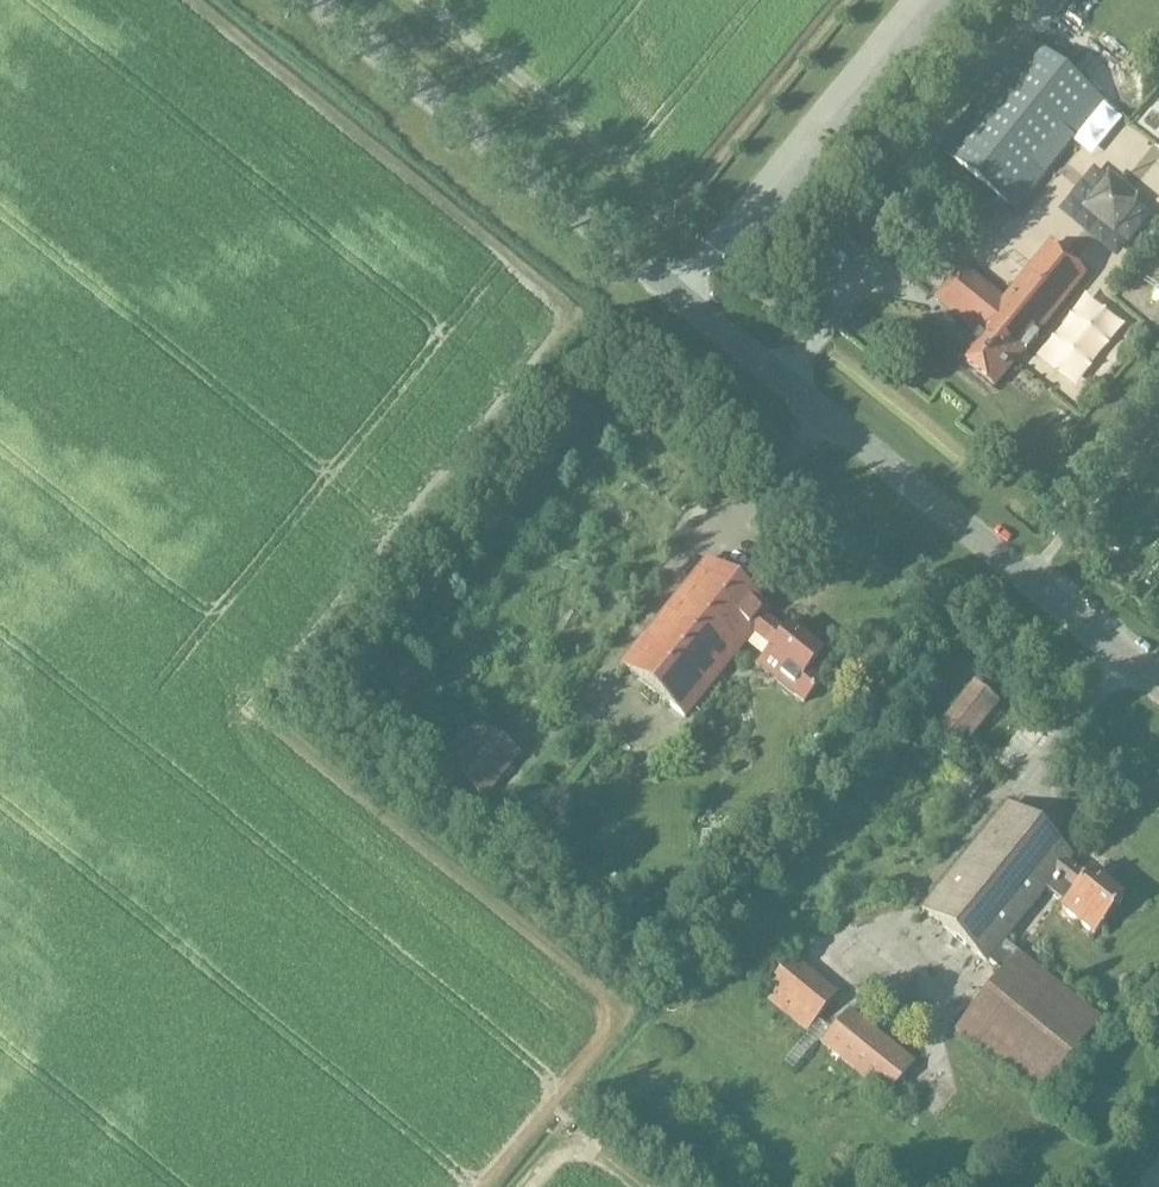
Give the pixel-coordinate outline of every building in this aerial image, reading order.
[(1015,212),(1105,102),(1027,38),(937,149),(1015,212)] [(1131,121),(1158,144),(1158,87),(1131,121)] [(1070,168),(1086,178),(1096,162),(1158,203),(1158,151),(1104,115),(1070,168)] [(1114,234),(1138,204),(1108,180),(1083,209),(1114,234)] [(993,389),(1085,276),(1048,246),(1003,301),(961,266),(934,299),(976,334),(956,359),(993,389)] [(1037,496),(1045,487),(1039,482),(1032,492),(1037,496)] [(810,669),(821,656),(787,628),(784,633),(765,618),(769,613),(705,561),(620,667),(684,719),(753,634),(771,649),(757,666),(804,704),(823,680),(810,669)] [(961,754),(998,706),(971,685),(934,733),(961,754)] [(446,766),(483,800),(484,800),(521,755),(482,722),(446,766)] [(1071,858),(1006,806),(921,911),(986,963),(987,962),(1002,943),(1045,890),(1063,905),(1060,909),(1094,936),(1122,901),(1089,873),(1085,878),(1067,863),(1071,858)] [(1002,943),(987,962),(1002,973),(955,1032),(1038,1099),(1101,1021),(1017,954),(1016,955),(1002,943)] [(806,1033),(838,994),(792,957),(761,996),(806,1033)] [(887,1096),(915,1062),(849,1009),(821,1044),(887,1096)]
